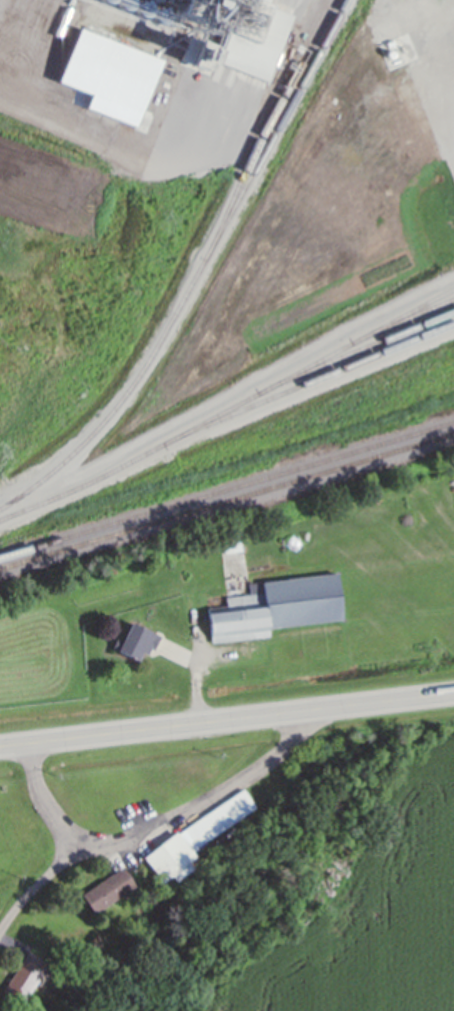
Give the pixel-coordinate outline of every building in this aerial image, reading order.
[(342,624),(269,632),(269,639),(212,646),(211,641),(210,641),(207,612),(227,609),(226,600),(251,597),(249,586),(262,584),(263,586),(337,578),(342,624)] [(132,628),(160,640),(154,654),(150,653),(147,659),(142,657),(138,666),(118,657),(119,654),(113,651),(117,642),(124,645),(132,628)] [(184,835),(243,794),(255,811),(196,853),(184,835)] [(143,864),(175,838),(195,864),(188,869),(193,874),(176,888),(171,883),(163,889),(162,889),(158,892),(152,884),(155,881),(142,864),(143,864)] [(82,900),(121,873),(135,893),(95,920),(82,900)] [(3,997),(28,958),(47,972),(40,983),(47,987),(41,996),(35,992),(22,1010),(3,997)]
